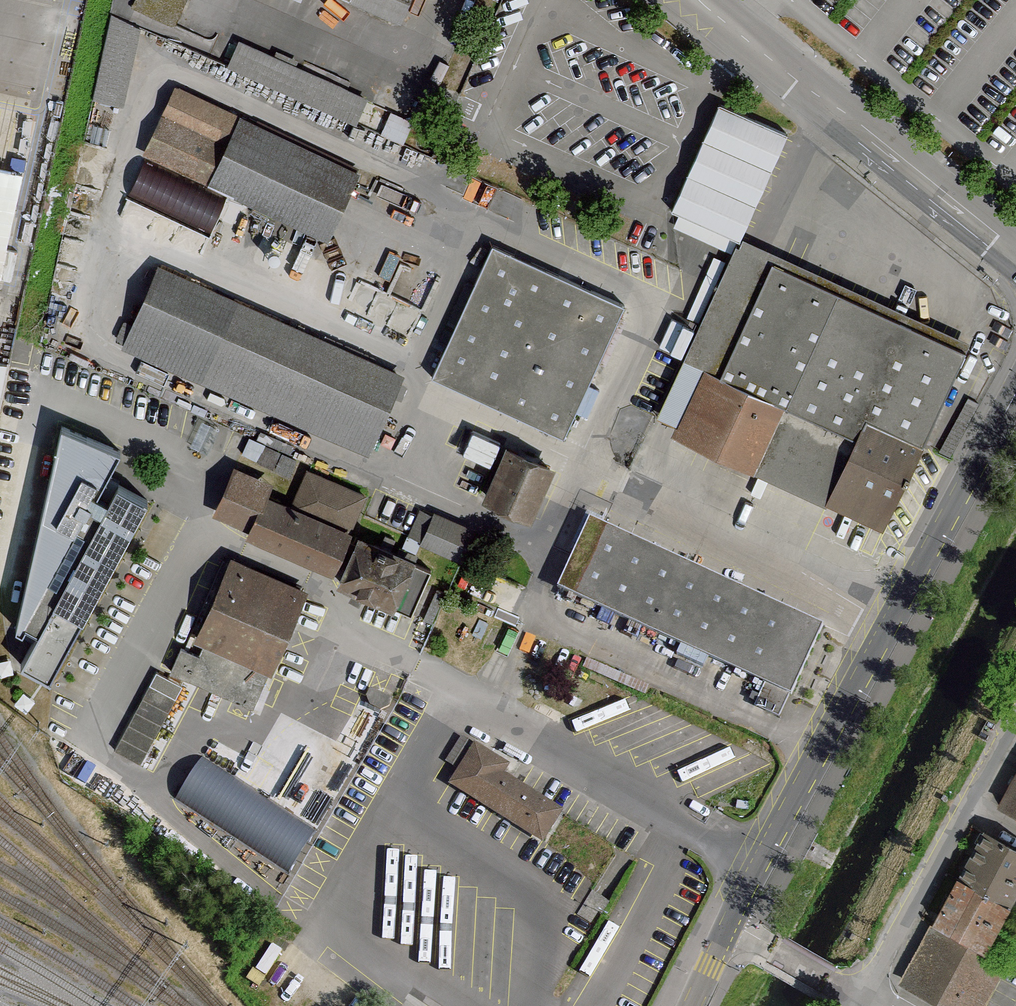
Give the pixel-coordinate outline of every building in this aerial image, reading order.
[(110,14),(159,36),(166,21),(174,25),(185,0),(113,0),(110,14)] [(400,21),(409,0),(353,0),(400,21)] [(274,56),(240,40),(228,65),(355,123),(367,98),(294,65),(296,61),(276,51),(274,56)] [(356,173),(177,89),(125,199),(210,238),(231,193),(326,237),(356,173)] [(720,104),(671,210),(739,240),(740,238),(787,134),(720,104)] [(0,170),(0,269),(22,175),(0,170)] [(432,376),(565,437),(626,305),(493,244),(432,376)] [(675,432),(880,528),(962,352),(772,264),(720,375),(705,368),(675,432)] [(399,376),(159,270),(126,345),(365,452),(399,376)] [(10,359),(0,357),(0,407),(10,359)] [(117,452),(61,427),(14,627),(23,631),(25,626),(39,633),(22,666),(45,678),(143,498),(116,485),(107,503),(95,497),(117,452)] [(492,470),(501,448),(473,436),(464,458),(492,470)] [(273,467),(279,453),(264,446),(258,460),(273,467)] [(550,468),(508,450),(488,496),(529,514),(550,468)] [(296,461),(281,454),(275,468),(290,474),(296,461)] [(343,545),(352,549),(336,585),(394,610),(395,607),(408,612),(427,569),(414,563),(416,559),(358,534),(354,543),(345,539),(365,495),(305,469),(289,505),(264,494),(247,535),(331,572),(343,545)] [(473,530),(434,512),(420,543),(460,561),(473,530)] [(589,517),(557,588),(766,682),(755,707),(780,718),(823,623),(589,517)] [(304,595),(229,561),(194,639),(204,643),(268,671),(270,672),(304,595)] [(252,707),(268,671),(204,643),(198,656),(181,648),(171,671),(252,707)] [(180,686),(155,673),(115,749),(139,762),(180,686)] [(472,741),(461,734),(446,759),(457,766),(472,741)] [(508,764),(475,743),(449,783),(541,842),(561,811),(502,773),(508,764)] [(996,807),(1015,818),(1015,770),(996,807)] [(181,790),(168,782),(160,793),(174,802),(181,790)] [(1008,907),(1015,892),(1015,852),(981,833),(956,879),(1008,907)] [(931,926),(982,954),(1008,907),(956,879),(931,926)] [(609,900),(593,890),(578,915),(590,922),(597,911),(601,913),(609,900)] [(931,926),(900,983),(943,1005),(984,1005),(1005,966),(982,954),(931,926)]
